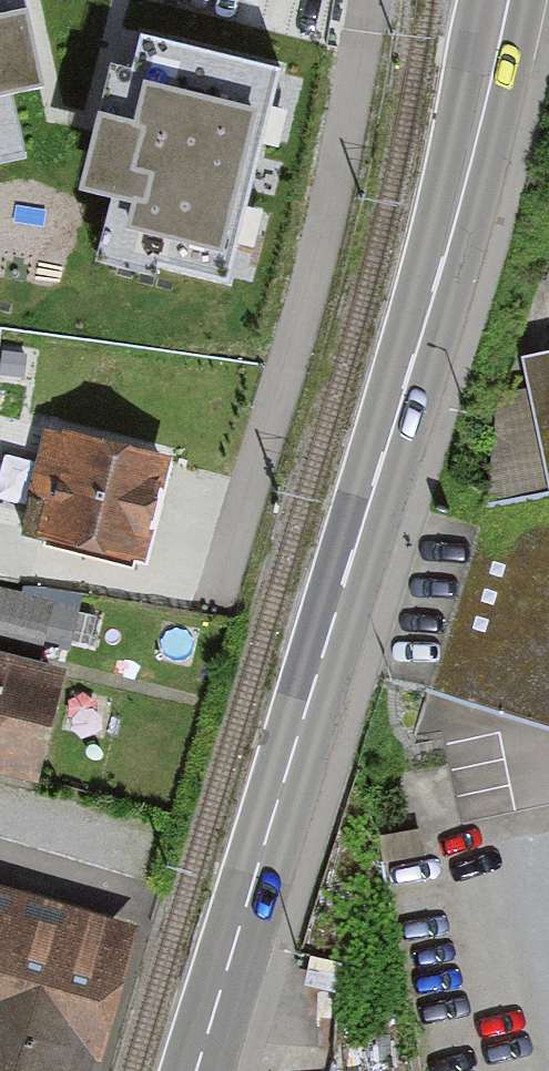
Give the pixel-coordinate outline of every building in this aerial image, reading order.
[(25,155),(7,72),(22,69),(14,33),(30,30),(23,0),(0,0),(0,160),(25,155)] [(103,168),(119,172),(100,248),(227,279),(279,68),(139,33),(130,68),(114,64),(96,133),(110,137),(103,168)] [(512,365),(517,392),(493,397),(480,505),(548,491),(548,358),(512,365)] [(13,540),(124,568),(151,462),(40,433),(13,540)] [(476,508),(425,694),(548,733),(548,493),(476,508)] [(0,596),(0,653),(32,660),(43,605),(0,596)] [(25,782),(52,684),(0,670),(0,776),(25,782)] [(119,932),(0,899),(0,1070),(79,1070),(119,932)]
